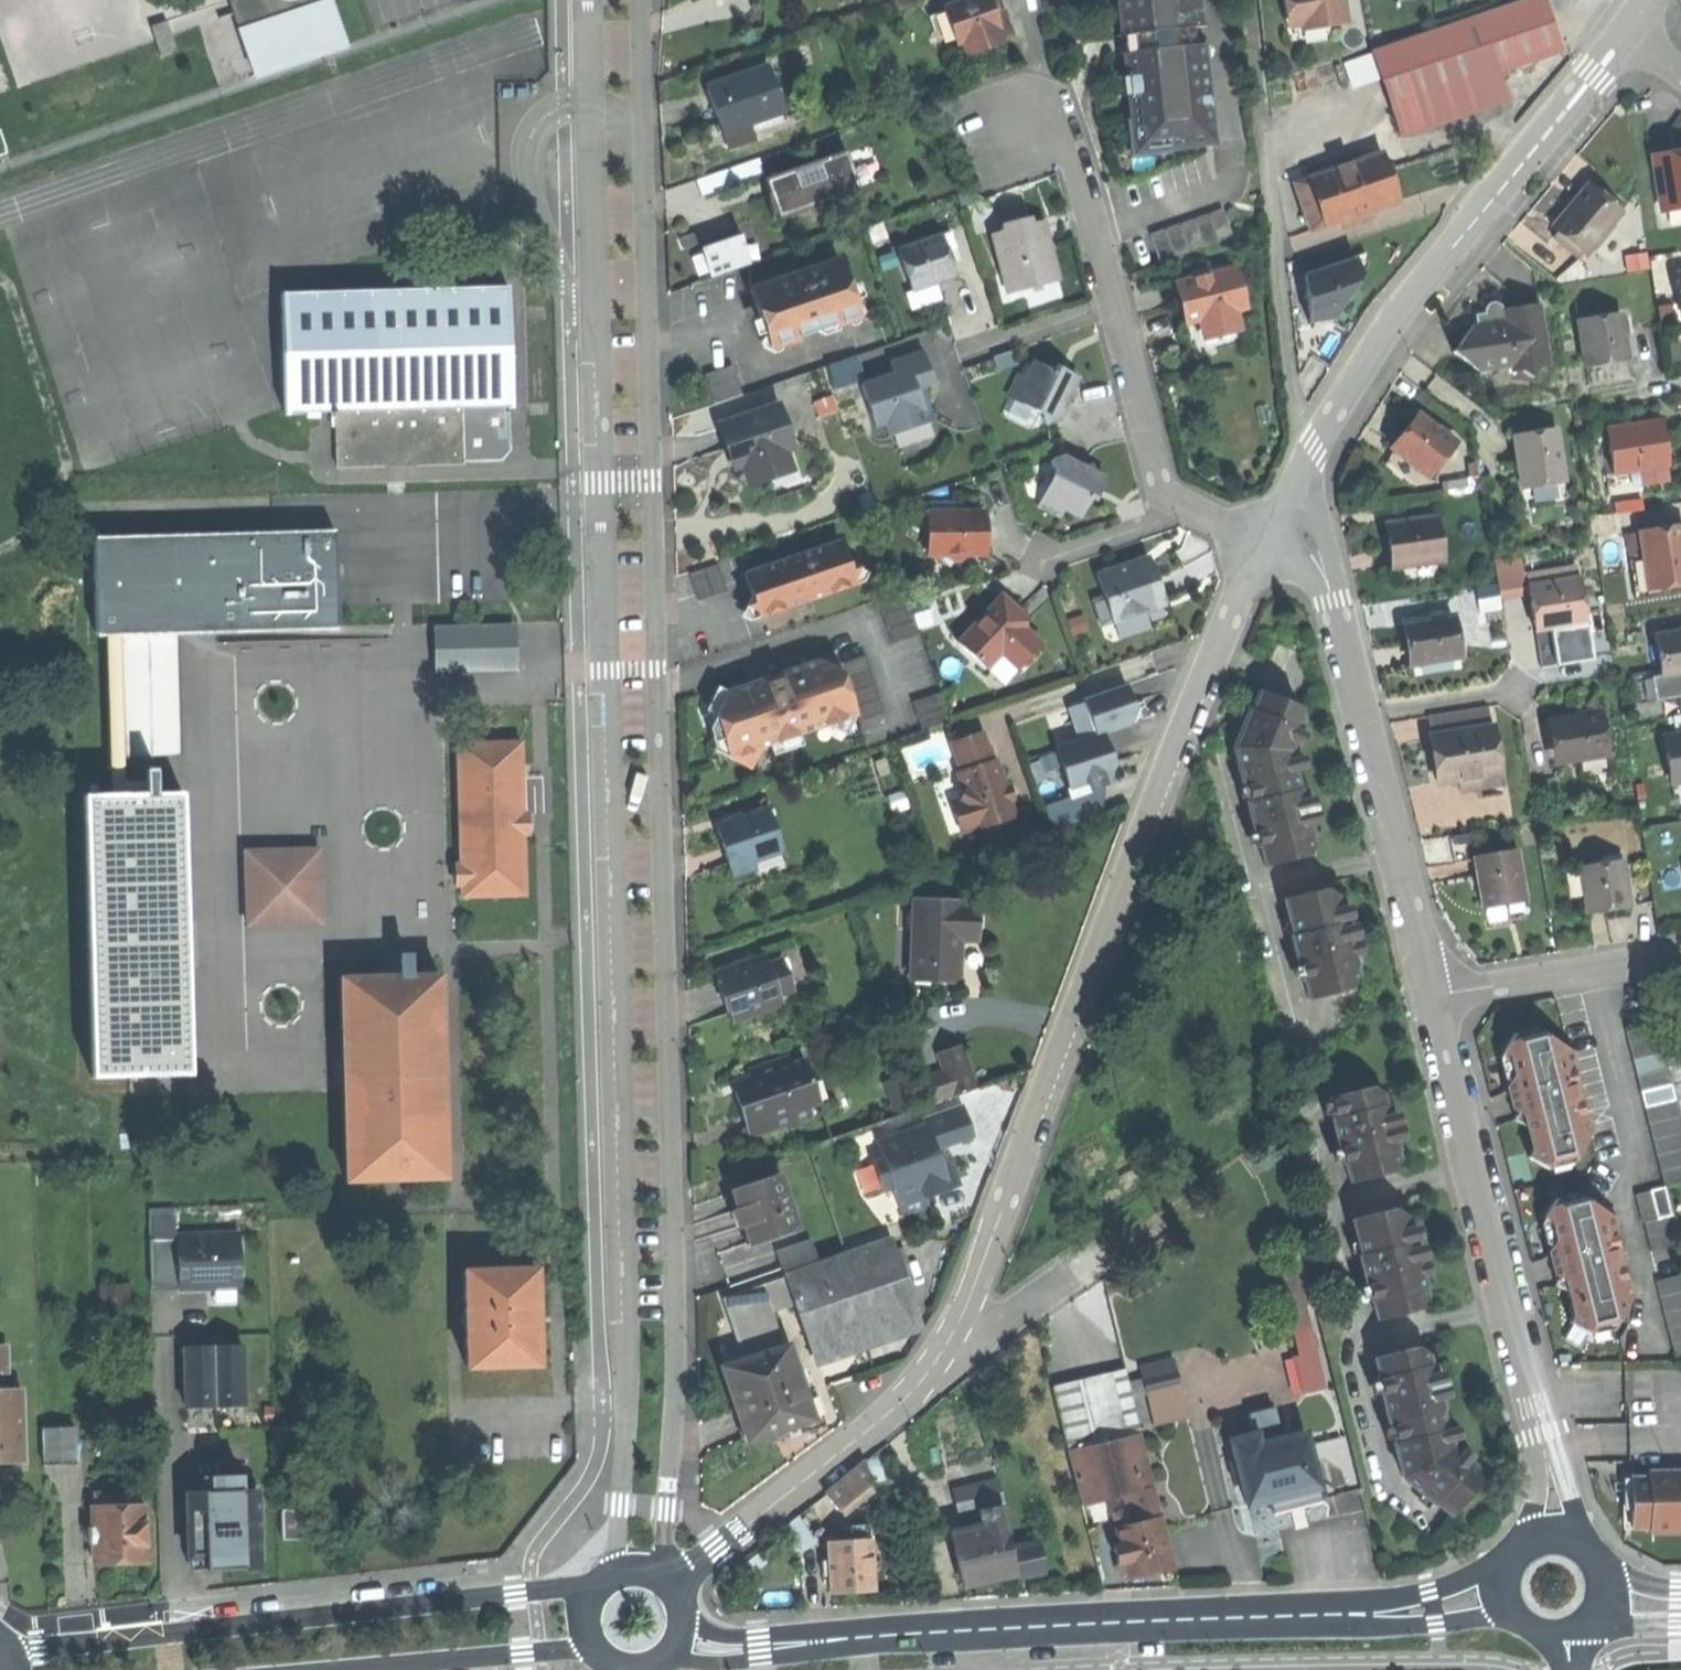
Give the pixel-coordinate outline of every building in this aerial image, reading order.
[(287,1),(244,16),(263,75),(353,44),(338,0),(287,0),(287,1)] [(960,43),(969,40),(973,56),(992,50),(989,39),(1008,34),(1017,32),(1010,8),(1000,11),(997,0),(971,0),(949,6),(951,12),(960,43)] [(1215,144),(1213,109),(1203,109),(1202,95),(1211,95),(1209,60),(1198,61),(1196,29),(1203,28),(1201,0),(1129,0),(1121,1),(1123,34),(1132,33),(1133,52),(1126,52),(1127,72),(1136,72),(1138,94),(1132,94),(1133,116),(1135,140),(1153,139),(1154,148),(1215,144)] [(1291,30),(1350,23),(1347,0),(1288,0),(1291,30)] [(1447,124),(1485,112),(1512,103),(1502,71),(1563,50),(1546,0),(1538,0),(1419,39),(1447,124)] [(946,47),(960,43),(951,12),(937,16),(946,47)] [(144,30),(147,43),(164,39),(160,26),(144,30)] [(1011,45),(1008,34),(989,39),(992,50),(1002,48),(1011,45)] [(147,43),(151,60),(168,56),(164,39),(147,43)] [(1404,139),(1447,124),(1419,39),(1376,54),(1384,78),(1404,139)] [(1372,82),(1384,78),(1376,54),(1364,58),(1372,82)] [(720,109),(726,130),(790,109),(776,65),(712,86),(720,109)] [(794,120),(790,109),(726,130),(730,141),(794,120)] [(782,212),(784,217),(865,192),(853,152),(841,156),(839,151),(823,156),(824,159),(778,173),(782,186),(773,189),(770,190),(773,202),(777,214),(782,212)] [(1657,155),(1663,208),(1680,206),(1680,152),(1657,155)] [(1314,178),(1331,226),(1395,204),(1378,156),(1314,178)] [(705,195),(769,176),(764,160),(700,179),(705,195)] [(769,176),(773,189),(782,186),(778,173),(769,176)] [(1315,232),(1331,226),(1314,178),(1298,184),(1315,232)] [(1586,252),(1588,255),(1622,217),(1589,188),(1573,206),(1563,216),(1570,222),(1562,231),(1586,252)] [(1228,209),(1215,214),(1224,242),(1237,237),(1228,209)] [(1215,214),(1198,219),(1208,247),(1224,242),(1215,214)] [(1555,225),(1562,231),(1570,222),(1563,216),(1555,225)] [(995,235),(1003,271),(1006,270),(1019,267),(1024,287),(1048,281),(1047,276),(1061,273),(1056,249),(1049,221),(1034,224),(1033,218),(1008,223),(1010,232),(995,235)] [(1198,219),(1184,224),(1193,252),(1208,247),(1198,219)] [(1184,224),(1169,228),(1178,256),(1193,252),(1184,224)] [(1154,233),(1162,261),(1178,256),(1169,228),(1154,233)] [(1582,257),(1586,252),(1562,231),(1558,235),(1582,257)] [(711,240),(714,271),(757,267),(754,235),(711,240)] [(946,235),(902,249),(914,285),(915,289),(940,281),(948,278),(959,274),(946,235)] [(1309,273),(1313,321),(1336,319),(1352,294),(1372,263),(1368,253),(1309,273)] [(766,319),(775,346),(805,336),(810,325),(824,320),(836,324),(864,315),(847,261),(757,290),(766,319)] [(1010,290),(1024,287),(1019,267),(1006,270),(1010,290)] [(1184,307),(1188,325),(1204,321),(1207,333),(1242,324),(1239,311),(1250,308),(1240,268),(1214,275),(1198,279),(1178,284),(1184,307)] [(1196,272),(1198,279),(1214,275),(1212,268),(1196,272)] [(1062,278),(1061,273),(1047,276),(1048,281),(1062,278)] [(946,300),(940,281),(915,289),(914,285),(906,288),(914,311),(946,300)] [(289,294),(291,418),(297,418),(297,413),(338,412),(339,430),(343,430),(343,472),(471,470),(506,469),(517,456),(515,415),(522,415),(520,289),(514,289),(514,295),(294,299),(294,294),(289,294)] [(1661,296),(1662,315),(1680,314),(1680,295),(1661,296)] [(1551,366),(1543,304),(1503,310),(1502,306),(1493,308),(1491,317),(1479,319),(1468,335),(1458,351),(1485,370),(1514,366),(1515,372),(1530,370),(1537,375),(1542,367),(1551,366)] [(1582,321),(1588,366),(1629,360),(1627,343),(1623,315),(1582,321)] [(1244,331),(1242,324),(1207,333),(1208,340),(1244,331)] [(888,350),(832,364),(838,387),(894,373),(888,350)] [(889,423),(893,435),(937,421),(932,404),(923,400),(919,387),(937,381),(928,351),(893,362),(897,374),(865,385),(878,426),(889,423)] [(1025,376),(1014,398),(1044,414),(1046,425),(1057,420),(1068,400),(1077,400),(1073,391),(1078,381),(1059,371),(1040,361),(1030,379),(1025,376)] [(711,370),(715,386),(743,377),(739,362),(711,370)] [(1062,365),(1059,371),(1078,381),(1081,376),(1071,370),(1062,365)] [(747,391),(743,377),(715,386),(719,400),(747,391)] [(783,404),(722,423),(727,441),(730,451),(742,447),(747,464),(753,483),(778,475),(774,463),(792,458),(789,449),(784,432),(791,430),(783,404)] [(1396,447),(1432,476),(1459,443),(1423,414),(1409,431),(1396,447)] [(1610,428),(1618,474),(1641,470),(1668,465),(1672,465),(1667,436),(1664,419),(1610,428)] [(1522,456),(1526,485),(1569,478),(1561,426),(1518,432),(1522,456)] [(796,447),(791,430),(784,432),(789,449),(796,447)] [(735,467),(747,464),(742,447),(730,451),(735,467)] [(1057,467),(1041,502),(1052,507),(1068,514),(1070,508),(1087,516),(1096,498),(1107,473),(1096,468),(1094,457),(1083,462),(1062,453),(1061,456),(1053,458),(1057,467)] [(796,470),(792,458),(774,463),(778,475),(796,470)] [(1671,482),(1668,465),(1641,470),(1644,487),(1671,482)] [(1113,475),(1107,473),(1096,498),(1101,500),(1113,475)] [(932,514),(932,554),(951,554),(955,561),(964,561),(969,554),(987,555),(987,534),(987,514),(932,514)] [(1394,545),(1397,566),(1445,560),(1439,515),(1391,522),(1394,545)] [(1641,532),(1645,559),(1649,591),(1673,587),(1680,586),(1680,526),(1641,532)] [(340,538),(100,543),(103,634),(125,634),(183,633),(344,630),(340,538)] [(756,594),(762,615),(792,606),(790,600),(799,597),(801,603),(858,584),(855,576),(861,566),(851,562),(844,540),(748,571),(756,594)] [(1496,561),(1505,597),(1532,590),(1523,554),(1496,561)] [(1125,563),(1099,572),(1107,597),(1116,594),(1123,616),(1147,608),(1145,602),(1164,596),(1152,558),(1138,563),(1137,559),(1125,563)] [(1674,595),(1673,587),(1649,591),(1645,559),(1632,561),(1637,600),(1674,595)] [(723,562),(710,566),(719,595),(732,591),(723,562)] [(696,571),(705,599),(719,595),(710,566),(696,571)] [(1534,586),(1540,625),(1553,622),(1554,630),(1570,627),(1591,624),(1583,578),(1534,586)] [(910,589),(880,598),(885,614),(915,605),(910,589)] [(1115,619),(1123,616),(1116,594),(1107,597),(1115,619)] [(1000,598),(964,641),(1004,675),(1021,656),(1029,664),(1048,642),(1037,632),(1028,624),(1027,614),(1018,613),(1000,598)] [(919,619),(915,605),(885,614),(890,629),(919,619)] [(1413,645),(1417,666),(1465,658),(1457,616),(1410,624),(1413,645)] [(924,634),(919,619),(890,629),(894,643),(924,634)] [(523,630),(435,634),(437,681),(526,677),(523,630)] [(1658,635),(1665,676),(1680,673),(1680,631),(1658,635)] [(186,757),(183,633),(125,634),(128,759),(133,759),(147,758),(186,757)] [(873,649),(844,659),(849,674),(878,665),(873,649)] [(725,717),(729,729),(741,734),(737,753),(760,765),(769,743),(773,729),(786,737),(836,721),(839,707),(851,716),(862,713),(859,704),(854,690),(849,674),(844,659),(842,651),(717,691),(725,717)] [(883,680),(878,665),(849,674),(854,690),(883,680)] [(1665,676),(1654,677),(1657,700),(1680,696),(1680,673),(1665,676)] [(1642,702),(1657,700),(1654,677),(1638,680),(1642,702)] [(888,694),(883,680),(854,690),(859,704),(888,694)] [(1056,749),(1068,788),(1087,782),(1090,790),(1104,785),(1113,764),(1109,750),(1104,733),(1129,725),(1134,711),(1130,699),(1126,686),(1084,699),(1095,737),(1083,741),(1056,749)] [(915,699),(919,715),(949,706),(944,690),(915,699)] [(1306,706),(1264,691),(1256,710),(1251,709),(1245,724),(1239,746),(1245,781),(1249,781),(1257,821),(1269,864),(1317,852),(1314,833),(1309,834),(1298,757),(1290,748),(1307,717),(1306,706)] [(892,707),(888,694),(859,704),(862,713),(863,717),(892,707)] [(1071,703),(1083,741),(1095,737),(1084,699),(1071,703)] [(953,719),(949,706),(919,715),(924,729),(953,719)] [(836,721),(851,716),(839,707),(836,721)] [(1432,717),(1435,735),(1494,725),(1491,707),(1432,717)] [(1556,719),(1563,760),(1608,753),(1602,711),(1573,716),(1556,719)] [(1439,758),(1442,783),(1470,778),(1504,773),(1496,725),(1494,725),(1435,735),(1439,758)] [(729,729),(737,753),(741,734),(729,729)] [(769,743),(786,737),(773,729),(769,743)] [(983,731),(950,741),(957,764),(959,763),(962,772),(958,774),(962,786),(960,800),(951,802),(960,830),(978,825),(979,829),(1010,819),(1011,808),(1009,801),(1005,788),(996,759),(993,760),(989,749),(983,731)] [(1668,736),(1676,781),(1680,780),(1680,734),(1668,736)] [(463,897),(527,895),(523,744),(459,745),(463,897)] [(133,759),(134,798),(148,798),(147,758),(133,759)] [(1506,786),(1504,773),(1470,778),(1472,791),(1506,786)] [(1011,786),(1005,788),(1009,801),(1015,799),(1011,786)] [(134,798),(90,799),(97,1079),(135,1078),(194,1077),(188,797),(148,798),(134,798)] [(731,849),(740,876),(762,868),(760,860),(786,852),(779,830),(782,829),(776,808),(724,825),(731,849)] [(327,849),(247,852),(249,932),(330,930),(327,849)] [(1520,850),(1478,859),(1487,908),(1509,903),(1508,898),(1528,894),(1520,850)] [(1584,865),(1591,913),(1613,909),(1633,906),(1625,859),(1584,865)] [(1338,887),(1290,898),(1296,927),(1294,927),(1298,947),(1305,977),(1309,976),(1313,998),(1363,987),(1357,959),(1353,960),(1349,944),(1352,944),(1347,918),(1344,919),(1338,887)] [(1529,900),(1528,894),(1508,898),(1509,903),(1518,902),(1529,900)] [(914,902),(911,978),(957,980),(959,940),(974,940),(975,924),(975,905),(914,902)] [(719,969),(721,976),(769,960),(767,954),(719,969)] [(727,996),(734,1015),(782,1000),(780,996),(798,991),(787,958),(770,964),(769,960),(721,976),(727,996)] [(442,977),(345,979),(346,1039),(347,1094),(349,1179),(446,1177),(444,1096),(442,977)] [(784,1009),(782,1000),(734,1015),(736,1024),(784,1009)] [(1629,1027),(1669,1187),(1680,1184),(1680,1107),(1679,1100),(1675,1084),(1671,1068),(1668,1055),(1659,1020),(1629,1027)] [(1532,1156),(1551,1168),(1567,1144),(1581,1152),(1598,1123),(1582,1114),(1581,1098),(1585,1094),(1584,1088),(1576,1084),(1573,1066),(1580,1053),(1539,1028),(1533,1040),(1518,1031),(1505,1050),(1517,1059),(1519,1070),(1514,1079),(1529,1088),(1530,1094),(1531,1097),(1519,1110),(1534,1118),(1528,1125),(1538,1130),(1541,1143),(1532,1156)] [(135,1099),(347,1094),(346,1039),(326,1039),(327,1074),(194,1077),(135,1078),(135,1099)] [(945,1052),(957,1093),(981,1085),(968,1045),(945,1052)] [(1668,1055),(1671,1068),(1680,1065),(1680,1051),(1668,1055)] [(741,1109),(749,1133),(812,1113),(809,1103),(818,1100),(805,1061),(791,1066),(789,1059),(731,1078),(741,1109)] [(1671,1068),(1675,1084),(1680,1082),(1680,1065),(1671,1068)] [(894,1104),(897,1114),(920,1107),(910,1077),(891,1082),(898,1103),(894,1104)] [(1384,1082),(1335,1093),(1339,1114),(1336,1115),(1346,1160),(1351,1159),(1355,1179),(1404,1168),(1399,1145),(1394,1146),(1389,1124),(1385,1103),(1389,1102),(1384,1082)] [(893,1188),(902,1216),(927,1208),(924,1197),(958,1186),(953,1166),(945,1163),(935,1155),(933,1149),(940,1146),(972,1137),(962,1104),(922,1116),(925,1127),(876,1141),(881,1159),(872,1162),(881,1192),(893,1188)] [(942,1154),(940,1146),(933,1149),(935,1155),(945,1163),(942,1154)] [(745,1225),(751,1243),(796,1229),(779,1175),(733,1190),(739,1207),(732,1209),(735,1219),(737,1227),(745,1225)] [(1675,1214),(1669,1187),(1641,1194),(1648,1221),(1675,1214)] [(1572,1321),(1592,1334),(1606,1309),(1621,1319),(1639,1289),(1626,1281),(1621,1264),(1626,1257),(1624,1251),(1619,1251),(1613,1232),(1621,1219),(1581,1195),(1573,1205),(1559,1198),(1547,1216),(1557,1223),(1559,1237),(1553,1245),(1570,1254),(1571,1260),(1571,1264),(1563,1276),(1574,1285),(1570,1291),(1579,1297),(1581,1309),(1572,1321)] [(1405,1205),(1357,1215),(1365,1250),(1362,1251),(1372,1297),(1376,1296),(1381,1316),(1431,1305),(1426,1283),(1421,1284),(1417,1262),(1422,1261),(1418,1247),(1416,1237),(1412,1237),(1405,1205)] [(1675,1214),(1648,1221),(1655,1250),(1680,1244),(1680,1237),(1675,1214)] [(152,1285),(242,1284),(241,1232),(178,1233),(178,1238),(151,1238),(152,1285)] [(800,1300),(816,1347),(919,1314),(909,1283),(903,1265),(897,1248),(895,1240),(825,1263),(792,1274),(800,1300)] [(906,1245),(897,1248),(903,1265),(911,1262),(906,1245)] [(788,1264),(792,1274),(825,1263),(822,1253),(788,1264)] [(535,1270),(466,1272),(469,1367),(538,1365),(537,1322),(535,1270)] [(733,1355),(736,1363),(789,1345),(777,1308),(800,1300),(792,1274),(728,1294),(747,1351),(733,1355)] [(1680,1359),(1680,1274),(1659,1280),(1679,1359),(1680,1359)] [(1288,1292),(1296,1325),(1313,1322),(1305,1288),(1288,1292)] [(1319,1350),(1313,1322),(1296,1325),(1302,1354),(1319,1350)] [(1428,1342),(1379,1354),(1383,1375),(1380,1375),(1390,1420),(1395,1418),(1400,1439),(1396,1440),(1405,1474),(1451,1446),(1455,1444),(1443,1407),(1439,1409),(1435,1388),(1429,1364),(1433,1363),(1428,1342)] [(809,1394),(792,1344),(789,1345),(736,1363),(729,1365),(752,1437),(812,1417),(816,1416),(809,1394)] [(243,1346),(184,1348),(186,1408),(214,1407),(245,1406),(243,1346)] [(25,1462),(25,1390),(1,1391),(1,1373),(10,1373),(10,1348),(0,1348),(0,1462),(25,1462)] [(1144,1366),(1147,1377),(1178,1369),(1175,1358),(1144,1366)] [(1147,1377),(1151,1392),(1182,1385),(1178,1369),(1147,1377)] [(822,1389),(809,1394),(816,1416),(812,1417),(815,1425),(832,1420),(822,1389)] [(1252,1412),(1257,1433),(1260,1444),(1284,1438),(1276,1406),(1252,1412)] [(1082,1428),(1087,1447),(1111,1441),(1114,1440),(1110,1422),(1082,1428)] [(45,1465),(77,1464),(76,1427),(44,1428),(45,1465)] [(1257,1433),(1234,1439),(1250,1502),(1273,1497),(1276,1509),(1295,1504),(1324,1496),(1308,1432),(1284,1438),(1260,1444),(1257,1433)] [(1114,1440),(1111,1441),(1124,1494),(1128,1493),(1144,1489),(1154,1487),(1141,1433),(1114,1440)] [(1071,1450),(1084,1504),(1124,1494),(1111,1441),(1087,1447),(1071,1450)] [(829,1493),(843,1509),(876,1482),(891,1480),(884,1446),(829,1493)] [(1459,1454),(1451,1446),(1405,1474),(1454,1511),(1480,1481),(1481,1469),(1471,1459),(1467,1462),(1459,1454)] [(1654,1534),(1680,1533),(1680,1470),(1679,1470),(1650,1471),(1650,1478),(1633,1479),(1635,1528),(1654,1528),(1654,1534)] [(203,1477),(203,1494),(243,1492),(242,1476),(203,1477)] [(963,1516),(982,1511),(1005,1506),(1009,1505),(1003,1481),(958,1492),(963,1516)] [(1162,1518),(1154,1487),(1144,1489),(1151,1520),(1162,1518)] [(1151,1520),(1144,1489),(1128,1493),(1133,1513),(1135,1524),(1151,1520)] [(257,1491),(243,1492),(203,1494),(190,1494),(194,1571),(260,1568),(257,1491)] [(95,1495),(96,1509),(114,1508),(113,1494),(95,1495)] [(982,1511),(986,1530),(1010,1524),(1005,1506),(982,1511)] [(93,1543),(94,1564),(119,1563),(145,1561),(143,1507),(114,1508),(96,1509),(91,1509),(92,1528),(93,1543)] [(282,1510),(283,1541),(301,1540),(300,1509),(282,1510)] [(1117,1517),(1120,1528),(1135,1524),(1133,1513),(1117,1517)] [(789,1524),(806,1551),(819,1542),(801,1516),(789,1524)] [(1174,1567),(1162,1518),(1151,1520),(1135,1524),(1120,1528),(1124,1545),(1128,1560),(1132,1577),(1154,1572),(1174,1567)] [(857,1591),(877,1590),(874,1524),(853,1525),(854,1541),(835,1542),(837,1592),(857,1591)] [(955,1538),(966,1584),(986,1579),(988,1586),(996,1584),(1003,1582),(1002,1577),(1021,1573),(1010,1524),(986,1530),(955,1538)] [(1021,1548),(1029,1576),(1050,1570),(1043,1542),(1021,1548)] [(1120,1562),(1128,1560),(1124,1545),(1116,1547),(1120,1562)]
